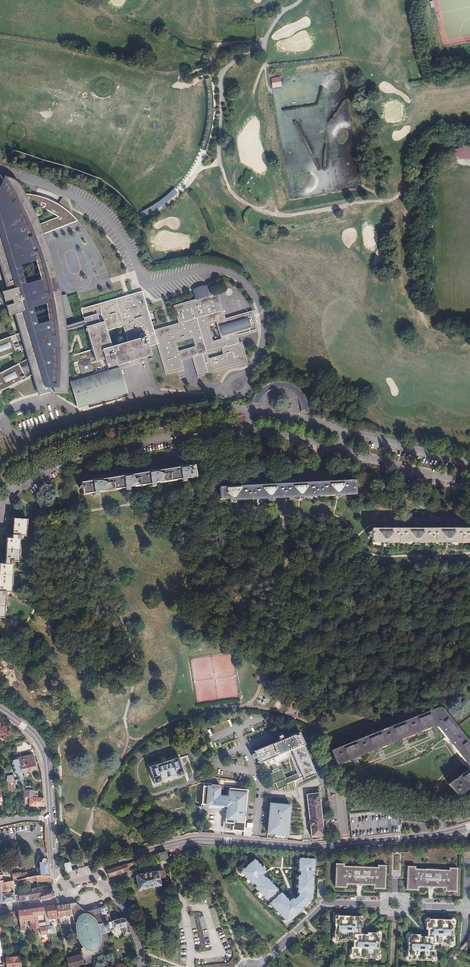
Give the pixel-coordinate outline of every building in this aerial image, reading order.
[(280,77),(271,79),(273,88),(282,87),(280,77)] [(459,146),(459,150),(454,150),(454,157),(459,158),(469,158),(469,146),(459,146)] [(10,307),(18,333),(0,340),(0,358),(23,349),(26,359),(0,373),(0,391),(31,375),(37,396),(48,392),(46,387),(50,386),(53,393),(62,394),(63,388),(64,381),(64,374),(64,366),(64,357),(63,338),(62,331),(83,325),(84,329),(83,330),(84,332),(87,331),(96,361),(105,359),(107,368),(151,355),(148,346),(157,344),(166,374),(183,369),(181,360),(202,354),(208,373),(247,362),(241,343),(239,343),(237,337),(250,333),(244,314),(225,319),(218,293),(174,305),(179,323),(153,330),(142,291),(81,309),(84,318),(62,324),(59,304),(58,296),(55,285),(51,270),(46,254),(39,235),(76,221),(67,212),(58,205),(49,201),(39,197),(27,194),(20,194),(15,185),(12,183),(9,180),(3,178),(1,178),(0,178),(0,181),(19,215),(2,228),(0,221),(0,272),(7,297),(0,298),(0,308),(10,307)] [(150,207),(141,212),(143,217),(153,212),(161,206),(168,202),(174,196),(177,193),(174,188),(162,199),(150,207)] [(71,356),(72,362),(82,361),(81,354),(71,356)] [(80,372),(93,369),(90,359),(77,363),(80,372)] [(69,383),(77,408),(127,393),(119,369),(69,383)] [(252,401),(251,404),(259,406),(260,403),(260,401),(262,399),(263,397),(265,395),(267,393),(269,392),(271,391),(273,390),(276,389),(278,389),(281,389),(283,389),(286,390),(288,391),(291,392),(293,393),(295,395),(296,397),(298,399),(299,401),(300,404),(300,406),(301,408),(301,410),(300,413),(308,414),(308,411),(308,409),(308,406),(307,403),(307,400),(305,397),(304,395),(302,392),(300,390),(298,388),(296,386),(293,385),(291,383),(288,382),(285,382),(282,381),(279,381),(276,381),(274,382),(271,383),(268,384),(265,385),(263,387),(260,388),(258,391),(256,393),(255,396),(253,398),(252,401)] [(194,475),(193,464),(188,464),(187,463),(173,466),(172,467),(157,470),(156,469),(143,471),(142,472),(131,474),(131,473),(117,476),(116,477),(102,480),(101,479),(87,481),(86,482),(81,483),(83,495),(94,493),(94,495),(98,495),(97,492),(124,487),(125,490),(128,489),(128,487),(149,483),(150,486),(153,485),(153,482),(180,477),(181,480),(185,479),(184,477),(194,475)] [(352,480),(289,483),(290,496),(352,494),(352,480)] [(275,497),(274,483),(216,486),(216,500),(275,497)] [(289,483),(274,483),(275,497),(290,496),(289,483)] [(0,618),(4,618),(5,596),(7,596),(7,593),(10,593),(12,566),(13,566),(14,561),(17,562),(18,539),(19,539),(19,535),(23,535),(24,519),(11,518),(10,538),(5,538),(3,566),(0,565),(0,622),(0,618)] [(368,528),(368,540),(379,540),(379,543),(383,543),(383,540),(410,540),(410,543),(414,543),(414,540),(442,541),(442,543),(446,543),(446,541),(469,541),(469,529),(458,529),(404,528),(368,528)] [(330,751),(336,765),(435,726),(464,760),(469,767),(469,742),(442,710),(441,709),(440,708),(439,708),(438,708),(437,708),(330,751)] [(3,741),(10,732),(0,725),(0,738),(3,741)] [(298,734),(282,740),(281,736),(277,738),(279,741),(254,752),(258,764),(262,763),(267,776),(268,775),(273,785),(274,784),(277,790),(286,786),(286,785),(302,779),(303,780),(314,776),(302,746),(303,746),(298,734)] [(32,754),(17,757),(17,760),(21,772),(35,770),(32,754)] [(178,758),(148,767),(154,785),(161,783),(160,780),(175,775),(176,778),(184,775),(178,758)] [(21,772),(17,760),(11,762),(14,775),(16,775),(18,780),(23,780),(21,772)] [(449,785),(458,797),(469,788),(469,769),(449,785)] [(24,785),(23,780),(18,780),(14,781),(14,785),(13,785),(14,791),(22,790),(25,790),(24,785)] [(14,781),(13,781),(5,782),(5,783),(7,791),(14,791),(13,785),(14,785),(14,781)] [(211,787),(203,786),(201,809),(210,810),(210,808),(226,809),(224,827),(232,828),(232,831),(243,832),(247,790),(229,788),(228,797),(218,796),(219,786),(211,785),(211,787)] [(37,790),(25,790),(22,790),(22,798),(24,799),(28,799),(28,797),(37,797),(37,790)] [(319,793),(306,794),(311,838),(324,836),(319,793)] [(42,798),(37,797),(28,797),(28,799),(24,799),(24,806),(27,806),(27,807),(43,807),(42,798)] [(267,834),(287,836),(290,806),(270,805),(267,834)] [(165,852),(156,855),(158,861),(167,858),(165,852)] [(267,902),(271,906),(275,911),(277,913),(282,918),(283,920),(286,922),(290,918),(301,907),(301,906),(302,905),(308,900),(310,898),(310,893),(311,893),(311,875),(311,872),(312,872),(313,859),(297,858),(297,860),(297,863),(296,871),(298,871),(298,875),(296,874),(296,876),(296,879),(296,884),(296,887),(296,892),(296,894),(292,897),(291,896),(289,899),(286,898),(280,892),(279,891),(278,892),(275,889),(276,888),(264,875),(263,875),(261,873),(262,872),(264,870),(263,868),(260,865),(252,856),(242,866),(239,869),(237,870),(239,871),(241,874),(245,878),(247,881),(250,883),(251,882),(253,885),(252,886),(256,890),(261,895),(265,899),(267,902)] [(48,876),(47,863),(43,863),(43,862),(44,862),(43,861),(43,860),(42,860),(41,860),(40,860),(39,861),(39,862),(40,863),(36,864),(37,877),(48,876)] [(366,867),(354,867),(343,867),(343,864),(335,864),(335,865),(334,872),(334,888),(345,888),(345,887),(345,884),(348,884),(354,885),(363,885),(370,885),(372,885),(372,888),(372,889),(384,890),(384,874),(385,867),(385,866),(377,865),(376,868),(366,867)] [(106,872),(108,878),(127,871),(126,868),(125,865),(106,872)] [(406,867),(406,868),(406,875),(405,890),(417,891),(417,890),(417,887),(420,887),(426,888),(435,888),(442,888),(445,888),(444,891),(444,892),(456,892),(457,877),(457,869),(457,868),(449,868),(449,871),(437,870),(426,870),(415,869),(415,867),(406,867)] [(157,871),(135,876),(138,890),(160,885),(158,878),(164,876),(162,871),(157,872),(157,871)] [(16,881),(19,880),(18,872),(10,874),(11,878),(11,881),(16,881)] [(48,876),(37,877),(34,877),(35,882),(36,884),(38,884),(50,883),(48,876)] [(35,882),(34,877),(24,879),(25,885),(26,890),(29,901),(34,900),(39,899),(36,888),(30,889),(29,886),(32,886),(31,883),(35,882)] [(18,902),(17,891),(17,886),(16,881),(11,881),(9,882),(2,882),(0,882),(0,904),(18,902)] [(36,888),(39,899),(40,901),(54,897),(52,890),(46,891),(46,889),(42,890),(42,889),(39,890),(39,887),(36,887),(36,888)] [(17,891),(18,902),(29,901),(26,890),(17,891)] [(68,904),(72,921),(73,923),(73,924),(75,925),(75,929),(76,935),(76,937),(78,941),(80,944),(82,947),(79,949),(81,957),(82,959),(105,952),(102,943),(105,942),(107,941),(105,934),(108,933),(108,932),(106,927),(108,927),(105,917),(102,918),(100,911),(102,909),(105,907),(104,905),(103,906),(101,907),(100,908),(99,908),(95,908),(93,910),(89,911),(85,912),(81,910),(78,907),(75,903),(68,904)] [(68,904),(59,906),(62,916),(64,916),(66,922),(72,921),(68,904)] [(45,907),(47,918),(57,917),(55,906),(45,907)] [(34,927),(35,936),(48,933),(47,927),(47,926),(38,927),(37,916),(44,915),(43,908),(30,909),(34,927)] [(111,922),(105,908),(102,909),(100,911),(102,918),(105,917),(108,927),(106,927),(108,932),(120,928),(123,936),(129,934),(126,926),(123,918),(111,922)] [(30,909),(17,911),(18,921),(28,919),(30,928),(34,927),(30,909)] [(333,931),(333,938),(333,939),(335,939),(335,942),(336,942),(345,942),(345,941),(349,941),(352,941),(352,944),(352,948),(350,948),(350,954),(350,955),(353,955),(353,958),(354,958),(362,958),(362,957),(366,957),(366,958),(374,959),(375,959),(375,956),(378,956),(378,955),(378,948),(377,948),(377,944),(378,944),(378,937),(378,936),(376,936),(376,933),(375,933),(366,933),(366,935),(361,935),(359,935),(359,931),(359,927),(361,927),(361,921),(361,919),(358,919),(358,917),(357,917),(349,917),(349,919),(346,919),(346,917),(337,916),(336,916),(336,919),(333,919),(333,920),(333,926),(334,926),(334,931),(333,931)] [(450,920),(449,920),(440,919),(440,921),(437,921),(437,919),(429,919),(428,919),(428,922),(425,922),(426,923),(425,929),(427,929),(427,934),(427,937),(424,937),(418,936),(419,935),(410,934),(409,934),(409,937),(407,937),(407,938),(407,944),(408,944),(407,949),(406,949),(406,955),(406,957),(408,957),(408,960),(409,960),(418,960),(418,958),(421,958),(421,960),(429,960),(431,960),(431,957),(434,957),(434,956),(434,950),(432,950),(432,947),(432,943),(435,944),(440,944),(440,945),(448,945),(449,945),(449,943),(452,943),(452,942),(452,935),(451,935),(451,930),(453,930),(453,923),(450,923),(450,920)] [(69,936),(76,935),(73,924),(73,923),(66,925),(69,936)] [(5,958),(7,966),(21,966),(19,955),(5,958)] [(68,966),(80,966),(84,966),(82,959),(81,957),(67,961),(68,966)]
